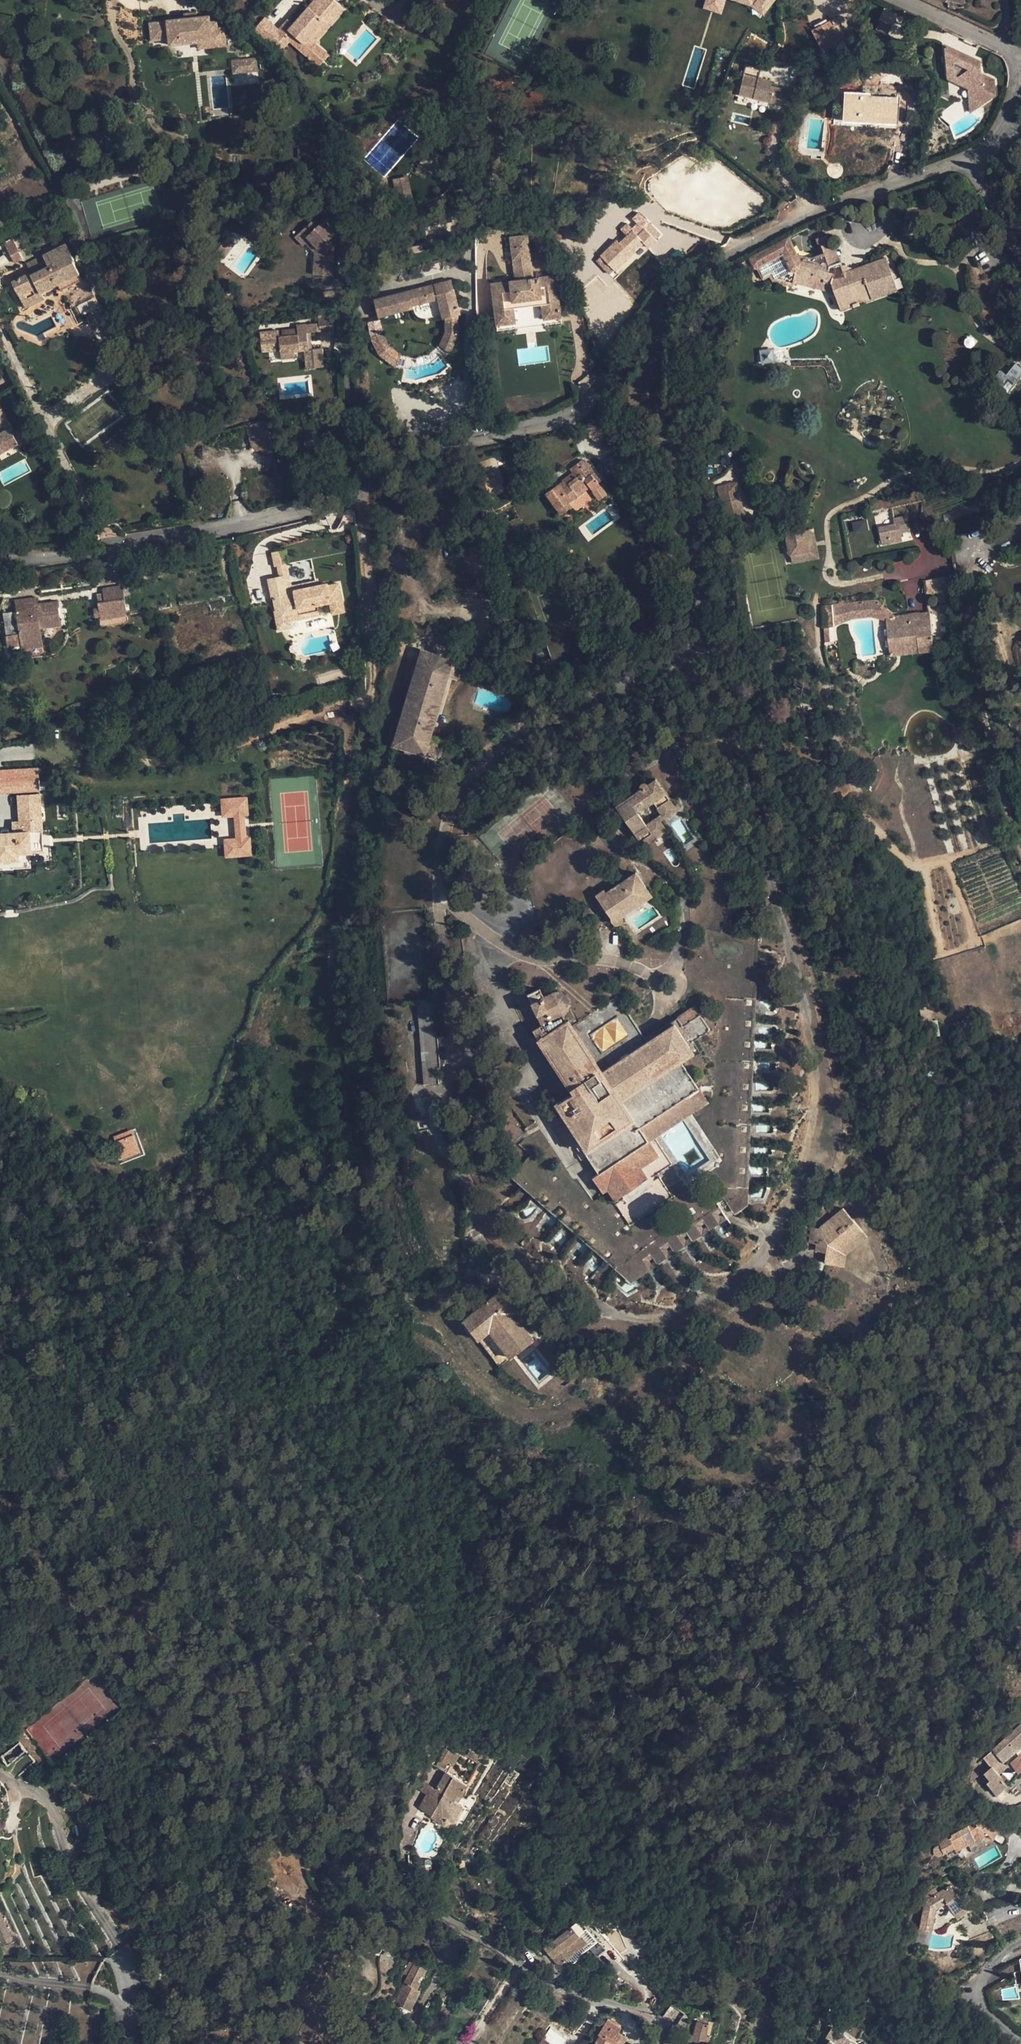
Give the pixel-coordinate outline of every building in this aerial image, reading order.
[(293,24),(284,35),(278,29),(267,42),(280,53),(289,42),(304,54),(314,42),(309,38),(338,4),(333,0),(314,0),(293,24)] [(309,38),(314,42),(344,9),(338,4),(309,38)] [(883,9),(876,29),(894,35),(901,15),(883,9)] [(208,22),(207,16),(194,17),(184,19),(165,22),(148,25),(150,42),(167,40),(168,46),(197,42),(198,49),(225,45),(222,27),(215,28),(215,21),(208,22)] [(267,42),(278,29),(263,17),(253,30),(267,42)] [(284,35),(293,24),(287,19),(278,29),(284,35)] [(830,20),(812,29),(824,52),(842,43),(830,20)] [(455,28),(449,36),(462,46),(468,38),(455,28)] [(743,33),(741,39),(747,42),(750,36),(743,33)] [(329,55),(314,42),(304,54),(318,67),(329,55)] [(255,57),(248,58),(250,71),(257,70),(255,57)] [(248,58),(231,61),(232,74),(250,71),(248,58)] [(746,65),(739,95),(781,104),(785,89),(770,86),(771,81),(758,77),(760,68),(746,65)] [(895,83),(895,72),(880,71),(879,82),(895,83)] [(869,96),(847,95),(846,121),(898,124),(899,97),(869,96)] [(981,106),(968,100),(971,109),(981,106)] [(424,154),(416,172),(424,176),(432,158),(424,154)] [(169,168),(166,158),(146,164),(149,174),(169,168)] [(399,203),(412,200),(407,177),(394,180),(399,203)] [(313,274),(331,275),(333,245),(328,241),(335,234),(323,221),(318,225),(313,219),(301,230),(309,239),(306,243),(315,252),(313,274)] [(649,233),(654,228),(649,222),(643,227),(645,229),(649,233)] [(629,253),(641,240),(644,243),(648,247),(661,234),(654,228),(649,233),(645,229),(638,236),(633,230),(603,259),(613,269),(614,270),(631,254),(629,253)] [(309,239),(301,230),(294,237),(303,246),(306,243),(309,239)] [(789,238),(749,258),(754,267),(758,268),(764,279),(770,276),(773,281),(793,286),(794,283),(797,272),(830,280),(835,293),(841,309),(897,289),(894,279),(896,278),(897,276),(897,273),(897,271),(895,270),(893,268),(890,268),(886,258),(855,268),(845,271),(843,266),(842,261),(834,241),(838,240),(835,232),(816,239),(819,247),(822,246),(825,255),(812,259),(798,256),(789,238)] [(236,244),(226,237),(218,247),(228,254),(236,244)] [(13,239),(4,244),(13,262),(22,257),(13,239)] [(526,240),(510,241),(513,261),(528,259),(526,240)] [(629,253),(631,254),(632,255),(644,243),(641,240),(629,253)] [(838,240),(834,241),(842,261),(846,260),(838,240)] [(48,264),(30,272),(12,282),(25,308),(43,299),(40,293),(58,284),(61,289),(80,280),(71,261),(73,260),(65,245),(44,255),(48,264)] [(422,245),(407,248),(409,254),(424,251),(422,245)] [(228,254),(218,247),(215,252),(225,259),(228,254)] [(26,264),(30,272),(48,264),(44,255),(26,264)] [(608,274),(613,269),(603,259),(601,256),(596,261),(608,274)] [(531,278),(528,259),(513,261),(515,280),(531,278)] [(797,272),(794,283),(835,293),(830,280),(797,272)] [(561,318),(555,275),(531,278),(515,280),(490,284),(496,326),(515,324),(513,309),(541,305),(543,320),(561,318)] [(443,318),(444,318),(458,315),(461,314),(452,280),(374,300),(378,317),(414,308),(413,305),(438,299),(443,318)] [(458,315),(444,318),(445,332),(458,334),(458,315)] [(318,317),(319,323),(319,331),(333,330),(332,316),(318,317)] [(278,331),(259,333),(261,351),(280,349),(280,352),(303,350),(309,349),(307,332),(319,331),(319,323),(297,325),(298,335),(278,337),(278,331)] [(380,354),(390,346),(383,332),(371,336),(380,354)] [(458,334),(445,332),(439,344),(450,352),(458,334)] [(962,343),(970,350),(977,342),(969,334),(962,343)] [(390,346),(380,354),(396,366),(401,354),(390,346)] [(322,348),(309,349),(303,350),(304,356),(305,367),(324,365),(322,348)] [(772,349),(760,350),(761,362),(772,362),(772,349)] [(1001,370),(999,372),(1007,379),(1018,365),(1016,363),(1006,374),(1001,370)] [(992,380),(1008,393),(1020,377),(1020,367),(1018,365),(1007,379),(999,372),(992,380)] [(9,427),(0,410),(0,432),(9,427)] [(268,434),(264,421),(246,425),(251,442),(256,441),(259,450),(262,449),(272,445),(268,434)] [(9,427),(0,432),(0,452),(18,443),(12,433),(9,427)] [(12,433),(18,443),(19,445),(30,439),(24,427),(12,433)] [(256,441),(251,442),(251,444),(251,445),(253,447),(254,448),(255,449),(256,449),(257,449),(259,450),(256,441)] [(272,445),(262,449),(263,454),(274,451),(272,445)] [(562,487),(560,484),(547,494),(561,512),(570,506),(567,502),(577,495),(575,493),(588,483),(590,486),(593,489),(598,486),(596,483),(599,480),(584,460),(570,470),(573,473),(565,479),(565,480),(567,483),(562,487)] [(575,493),(577,495),(590,486),(588,483),(575,493)] [(722,503),(726,518),(744,513),(741,498),(722,503)] [(759,509),(762,521),(781,516),(777,504),(759,509)] [(883,544),(901,540),(900,534),(899,529),(908,528),(905,516),(894,519),(896,525),(880,528),(883,544)] [(865,519),(852,522),(854,531),(867,527),(865,519)] [(813,530),(804,531),(808,551),(819,558),(813,530)] [(786,535),(790,555),(808,551),(804,531),(786,535)] [(808,551),(790,555),(792,564),(819,558),(808,551)] [(267,570),(279,568),(277,553),(264,556),(267,570)] [(284,577),(286,591),(292,590),(291,586),(289,576),(284,577)] [(317,604),(330,602),(331,606),(343,604),(339,583),(329,585),(328,583),(292,590),(286,591),(284,577),(268,580),(271,597),(273,597),(276,611),(275,612),(275,614),(288,612),(289,615),(318,608),(317,604)] [(926,580),(926,585),(946,583),(945,577),(926,580)] [(292,590),(328,583),(327,578),(291,586),(292,590)] [(937,590),(937,594),(938,601),(929,602),(930,610),(931,611),(932,612),(932,613),(932,614),(949,612),(946,583),(926,585),(927,591),(937,590)] [(126,612),(122,585),(103,588),(103,593),(105,601),(98,602),(99,608),(94,609),(95,617),(100,616),(126,612)] [(98,602),(105,601),(103,593),(97,594),(98,602)] [(60,625),(57,602),(31,605),(30,600),(15,602),(20,635),(6,637),(8,647),(21,645),(22,649),(42,646),(40,628),(60,625)] [(875,617),(886,618),(882,612),(882,605),(882,600),(823,606),(824,627),(834,626),(853,618),(869,617),(875,617)] [(343,604),(331,606),(332,613),(344,611),(343,604)] [(895,616),(882,605),(882,612),(886,618),(895,616)] [(318,608),(289,615),(290,620),(319,614),(318,608)] [(288,612),(275,614),(278,630),(291,627),(290,620),(289,615),(288,612)] [(895,616),(886,618),(890,655),(934,650),(930,612),(895,616)] [(834,626),(824,627),(825,644),(835,644),(834,626)] [(565,654),(561,640),(547,644),(551,659),(565,654)] [(393,745),(424,754),(429,737),(448,675),(452,659),(421,650),(393,745)] [(461,662),(452,659),(448,675),(456,678),(461,662)] [(438,740),(429,737),(424,754),(434,756),(438,740)] [(39,788),(37,766),(0,769),(0,791),(39,788)] [(633,832),(628,835),(632,842),(638,838),(643,846),(653,839),(667,829),(660,820),(677,808),(656,778),(648,783),(646,782),(643,782),(642,783),(640,784),(639,787),(639,789),(615,806),(633,832)] [(40,793),(17,795),(19,821),(11,821),(0,822),(1,832),(0,832),(0,861),(20,860),(19,853),(33,852),(32,844),(43,843),(40,793)] [(19,821),(17,795),(10,795),(11,821),(19,821)] [(248,813),(247,796),(221,798),(222,815),(234,814),(236,837),(224,838),(225,855),(251,853),(250,836),(246,836),(244,814),(248,813)] [(672,836),(667,829),(653,839),(657,846),(672,836)] [(638,850),(643,846),(638,838),(632,842),(638,850)] [(32,844),(33,852),(44,852),(43,843),(32,844)] [(603,890),(597,895),(611,916),(612,919),(613,922),(614,923),(615,924),(618,924),(620,922),(621,921),(622,919),(622,918),(622,917),(621,916),(651,895),(636,872),(605,893),(603,890)] [(651,895),(621,916),(624,920),(654,899),(651,895)] [(732,938),(721,1186),(723,1198),(735,1214),(748,1206),(758,939),(732,938)] [(539,988),(528,993),(542,1023),(532,1030),(538,1038),(572,1090),(554,1102),(548,1103),(546,1104),(544,1107),(544,1112),(569,1148),(579,1141),(599,1173),(592,1177),(603,1193),(607,1191),(614,1201),(622,1195),(647,1178),(640,1168),(658,1155),(649,1142),(639,1127),(699,1087),(682,1061),(694,1053),(688,1044),(710,1029),(695,1008),(674,1022),(647,1040),(645,1037),(617,996),(572,1026),(564,1014),(566,1012),(569,1005),(568,999),(565,995),(559,991),(554,992),(543,997),(539,988)] [(417,1010),(433,1009),(432,1000),(417,1002),(417,1010)] [(672,1019),(674,1022),(695,1008),(693,1005),(672,1019)] [(418,1019),(434,1017),(433,1009),(417,1010),(418,1019)] [(419,1027),(434,1026),(434,1017),(418,1019),(419,1027)] [(645,1037),(647,1040),(674,1022),(672,1019),(645,1037)] [(420,1035),(435,1034),(434,1026),(419,1027),(420,1035)] [(420,1043),(436,1042),(435,1034),(420,1035),(420,1043)] [(421,1051),(436,1050),(436,1042),(420,1043),(421,1051)] [(421,1060),(437,1059),(436,1050),(421,1051),(421,1060)] [(422,1068),(438,1067),(437,1059),(421,1060),(422,1068)] [(423,1076),(438,1075),(438,1067),(422,1068),(423,1076)] [(424,1084),(439,1083),(438,1075),(423,1076),(424,1084)] [(639,1127),(649,1142),(709,1102),(699,1087),(639,1127)] [(116,1140),(122,1157),(139,1151),(133,1134),(116,1140)] [(589,1247),(630,1283),(727,1219),(711,1194),(633,1245),(531,1155),(510,1177),(552,1214),(558,1219),(584,1242),(589,1247)] [(652,1186),(647,1178),(622,1195),(627,1203),(652,1186)] [(817,1244),(816,1250),(826,1252),(824,1262),(838,1264),(840,1250),(862,1232),(842,1208),(818,1228),(811,1227),(809,1242),(817,1244)] [(862,1232),(840,1250),(846,1254),(866,1236),(862,1232)] [(518,1308),(503,1289),(462,1320),(477,1340),(489,1331),(505,1352),(530,1334),(513,1312),(518,1308)] [(505,1352),(509,1357),(533,1338),(530,1334),(505,1352)] [(1008,1785),(995,1770),(1020,1747),(1020,1725),(983,1759),(991,1767),(984,1773),(990,1781),(987,1783),(997,1794),(1004,1788),(1008,1785)] [(1010,1760),(1016,1773),(1020,1771),(1020,1756),(1010,1760)] [(468,1784),(445,1771),(435,1788),(432,1786),(421,1806),(433,1813),(434,1811),(448,1819),(468,1784)] [(1008,1793),(1004,1788),(997,1794),(1001,1798),(1008,1793)] [(976,1819),(974,1820),(966,1825),(968,1827),(938,1843),(940,1846),(935,1848),(934,1849),(934,1851),(934,1854),(935,1855),(937,1856),(938,1856),(944,1853),(954,1848),(956,1851),(968,1845),(972,1852),(983,1846),(989,1843),(995,1840),(1002,1845),(1016,1829),(1007,1824),(997,1819),(994,1823),(988,1818),(981,1825),(981,1824),(981,1823),(980,1821),(979,1820),(977,1819),(976,1819)] [(958,1918),(968,1911),(957,1896),(956,1896),(950,1887),(929,1899),(926,1901),(925,1902),(925,1904),(920,1928),(932,1930),(938,1931),(939,1931),(941,1930),(942,1930),(949,1924),(958,1918)] [(1,1945),(12,1939),(7,1928),(6,1926),(4,1920),(3,1918),(0,1912),(0,1942),(1,1945)] [(571,1923),(544,1947),(551,1956),(557,1951),(565,1960),(585,1942),(589,1946),(597,1939),(597,1938),(577,1915),(570,1922),(571,1923)] [(588,1947),(594,1954),(604,1946),(597,1939),(589,1946),(588,1947)] [(557,1951),(551,1956),(560,1965),(565,1960),(557,1951)] [(414,1962),(410,1960),(403,1974),(407,1976),(399,1994),(405,1996),(403,2000),(414,2006),(420,1991),(417,1989),(420,1982),(417,1980),(420,1974),(423,1975),(427,1967),(415,1961),(414,1962)] [(169,1970),(168,1968),(167,1966),(165,1964),(164,1963),(161,1963),(159,1963),(157,1963),(155,1964),(154,1966),(153,1968),(152,1970),(152,1972),(152,1974),(153,1976),(155,1978),(156,1979),(158,1980),(160,1980),(163,1980),(165,1979),(166,1978),(168,1976),(169,1974),(169,1972),(169,1970)] [(403,2000),(397,1998),(395,2002),(411,2011),(414,2006),(403,2000)] [(313,2010),(314,2008),(309,2007),(295,2039),(300,2041),(313,2010)] [(615,2042),(621,2033),(617,2031),(620,2026),(608,2019),(599,2032),(601,2033),(594,2043),(619,2043),(615,2042)] [(666,2038),(665,2043),(709,2043),(708,2043),(710,2035),(706,2035),(709,2023),(697,2020),(693,2034),(690,2034),(689,2040),(684,2039),(680,2041),(666,2038)] [(846,2036),(831,2027),(825,2037),(829,2039),(826,2043),(841,2043),(846,2036)] [(621,2033),(615,2042),(619,2043),(623,2043),(627,2036),(621,2033)] [(841,2043),(848,2043),(851,2039),(846,2036),(841,2043)]
